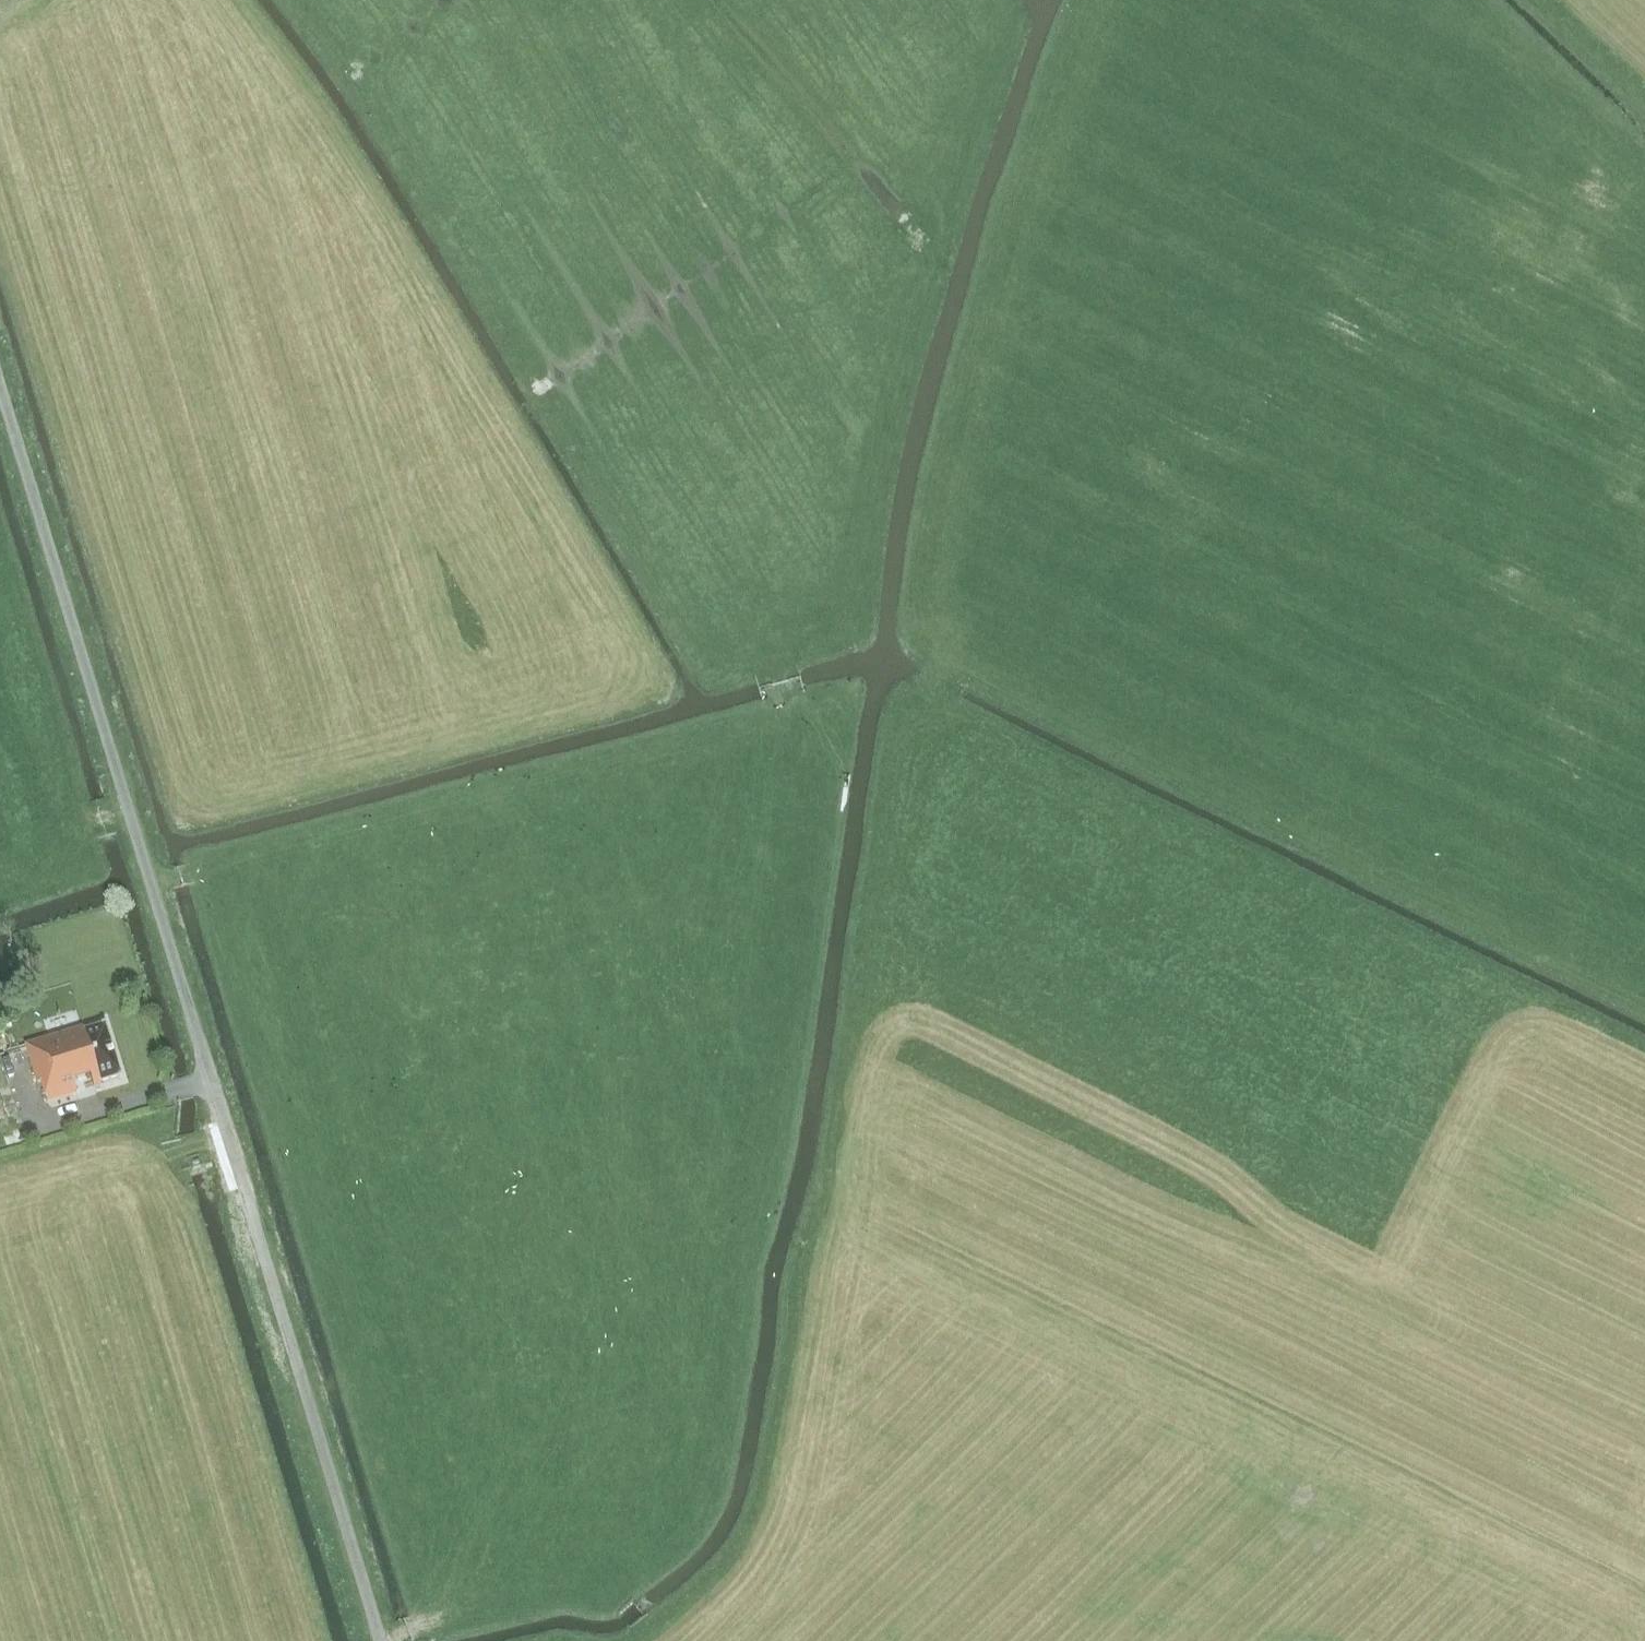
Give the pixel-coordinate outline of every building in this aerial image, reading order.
[(110,1036),(105,1022),(87,1028),(86,1028),(85,1025),(47,1036),(29,1042),(26,1043),(38,1082),(42,1080),(48,1100),(78,1091),(74,1079),(91,1074),(95,1086),(103,1083),(102,1080),(121,1074),(121,1072),(110,1036)] [(10,1046),(10,1041),(9,1037),(5,1034),(0,1033),(0,1055),(3,1055),(6,1053),(9,1050),(10,1046)] [(8,1116),(18,1113),(13,1095),(2,1099),(8,1116)] [(6,1119),(0,1121),(0,1135),(10,1132),(6,1119)]
